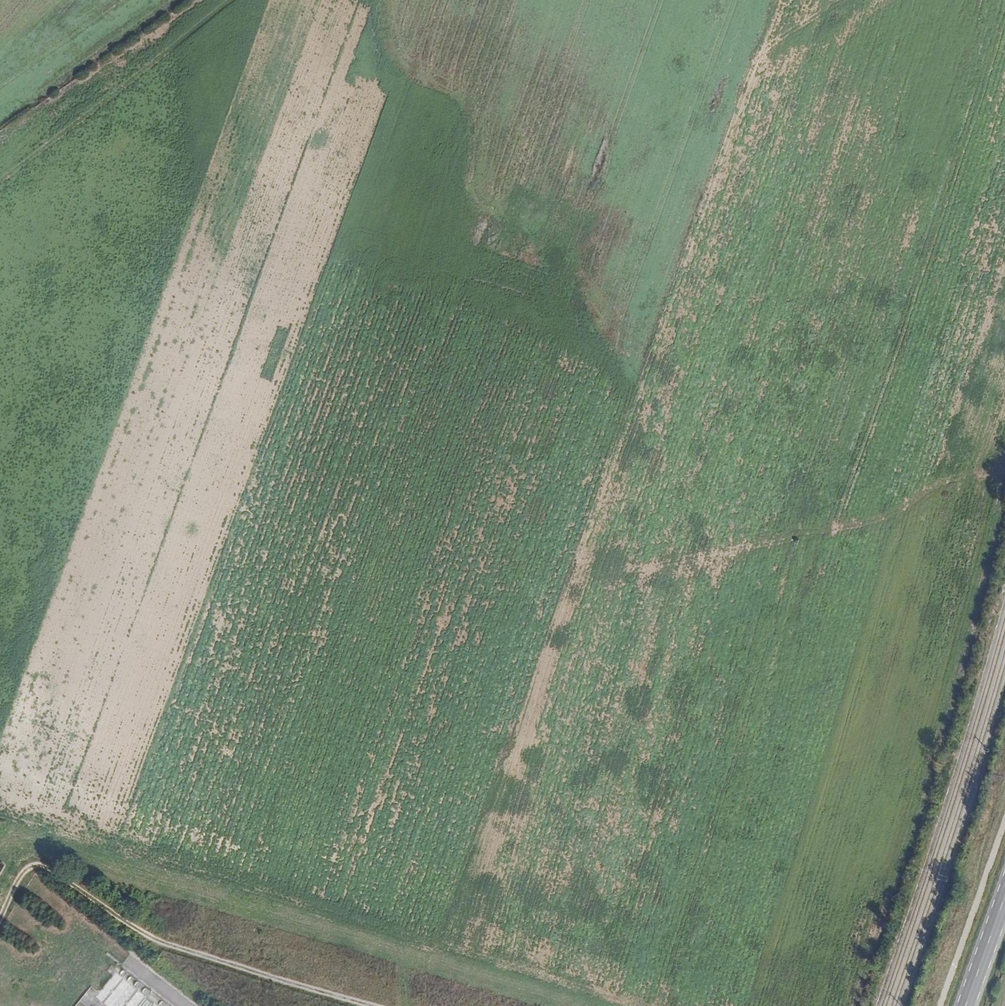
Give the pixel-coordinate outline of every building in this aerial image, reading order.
[(114,961),(78,1005),(171,1005),(114,961)]
